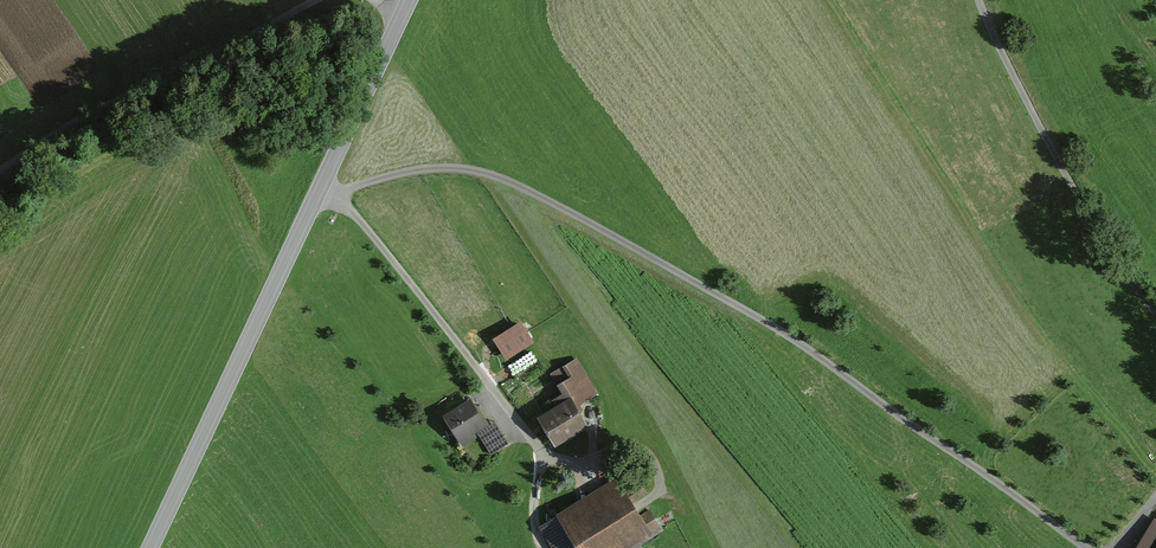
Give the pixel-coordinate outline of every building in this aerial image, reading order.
[(525,325),(501,340),(513,359),(538,344),(525,325)] [(573,361),(551,375),(563,394),(553,401),(558,410),(542,420),(559,446),(590,426),(576,405),(594,394),(573,361)] [(473,404),(448,420),(464,445),(479,435),(492,455),(508,445),(494,424),(488,428),(473,404)] [(561,513),(583,547),(640,547),(666,532),(653,510),(645,515),(621,476),(561,513)] [(1150,520),(1131,547),(1142,547),(1155,528),(1155,525),(1150,520)]
